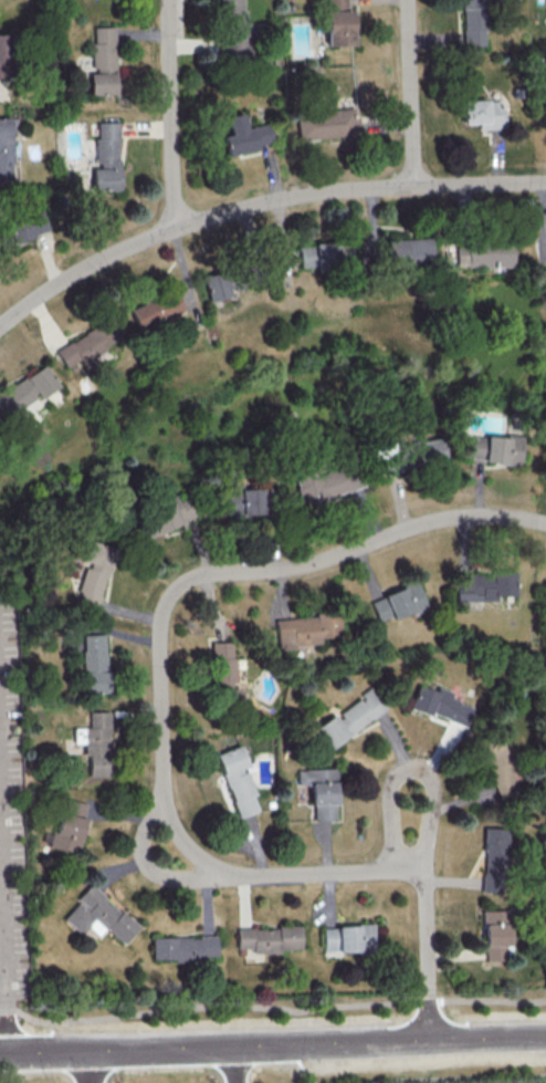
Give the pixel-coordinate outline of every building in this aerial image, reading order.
[(220,58),(255,58),(255,23),(242,23),(242,0),(220,0),(220,58)] [(332,50),(356,50),(356,13),(348,13),(348,0),(332,0),(332,50)] [(483,0),(461,0),(462,46),(484,46),(483,0)] [(99,28),(99,74),(94,74),(94,97),(119,97),(119,28),(99,28)] [(8,79),(7,34),(0,34),(0,79),(8,79)] [(502,129),(502,100),(462,99),(461,123),(477,123),(477,129),(502,129)] [(351,136),(350,110),(296,111),(297,137),(351,136)] [(224,152),(271,145),(268,123),(244,127),(242,113),(225,115),(228,134),(222,135),(224,152)] [(11,180),(10,117),(0,117),(0,180),(11,180)] [(102,124),(103,169),(95,169),(95,189),(122,189),(120,123),(102,124)] [(46,231),(39,210),(3,221),(9,242),(46,231)] [(428,237),(385,239),(386,266),(429,265),(428,237)] [(510,242),(453,241),(453,265),(509,266),(510,242)] [(298,246),(299,269),(351,265),(349,242),(298,246)] [(207,301),(229,295),(222,272),(201,277),(207,301)] [(181,312),(173,291),(128,307),(135,328),(181,312)] [(54,349),(65,369),(122,337),(111,317),(54,349)] [(44,365),(0,392),(0,418),(38,395),(39,397),(57,386),(44,365)] [(519,461),(520,437),(470,434),(469,460),(506,462),(506,460),(519,461)] [(441,436),(376,450),(381,475),(446,461),(441,436)] [(301,505),(363,488),(355,461),(318,471),(318,468),(293,475),(301,505)] [(262,515),(261,487),(225,488),(226,516),(262,515)] [(178,502),(175,496),(136,514),(147,538),(194,516),(186,498),(178,502)] [(83,562),(85,562),(75,601),(97,607),(112,546),(88,540),(83,562)] [(456,601),(495,600),(495,595),(513,595),(513,572),(455,573),(456,601)] [(369,598),(377,622),(424,607),(416,583),(369,598)] [(274,618),(277,648),(320,644),(319,638),(340,636),(338,613),(274,618)] [(103,633),(81,634),(83,693),(105,692),(103,633)] [(210,642),(212,703),(242,701),(240,658),(231,658),(230,641),(210,642)] [(408,709),(466,728),(473,706),(449,698),(451,691),(436,686),(435,690),(417,684),(408,709)] [(316,728),(332,748),(385,707),(369,687),(316,728)] [(109,711),(88,711),(88,727),(73,727),(72,743),(86,743),(86,776),(108,776),(109,711)] [(215,753),(238,818),(259,810),(244,768),(247,767),(239,745),(215,753)] [(311,784),(312,820),(336,819),(334,768),(296,769),(297,785),(311,784)] [(76,853),(86,803),(60,798),(50,847),(76,853)] [(482,892),(503,892),(504,827),(483,827),(482,892)] [(123,944),(138,924),(88,885),(62,919),(81,934),(86,927),(97,936),(103,928),(123,944)] [(482,910),(484,965),(504,964),(503,945),(510,945),(508,909),(482,910)] [(373,924),(322,925),(323,952),(373,951),(373,924)] [(236,926),(236,950),(300,951),(300,927),(236,926)] [(151,937),(152,959),(216,957),(216,936),(151,937)]
